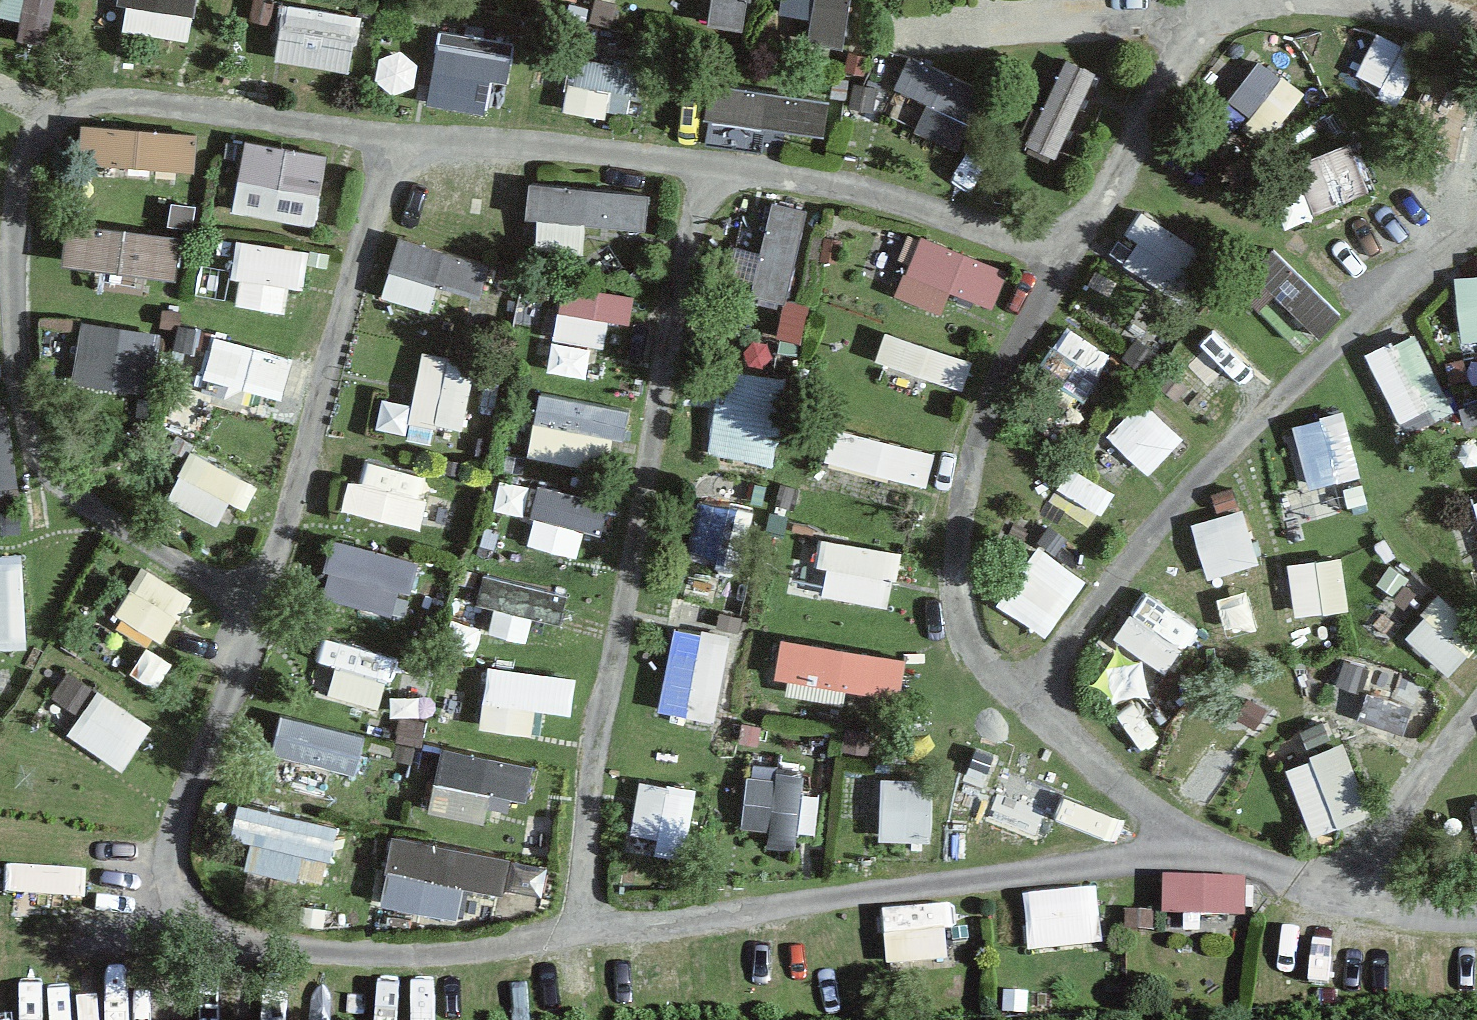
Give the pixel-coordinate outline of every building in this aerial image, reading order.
[(0,2),(0,10),(26,16),(22,35),(45,40),(54,0),(0,0),(0,2)] [(291,0),(285,0),(280,26),(353,40),(359,14),(291,0)] [(744,0),(708,0),(707,12),(741,17),(744,0)] [(815,34),(842,39),(849,0),(821,0),(815,34)] [(1375,34),(1359,79),(1404,94),(1419,49),(1375,34)] [(509,53),(436,38),(430,65),(504,80),(509,53)] [(638,64),(572,51),(568,74),(633,87),(638,64)] [(982,86),(909,52),(897,78),(969,112),(982,86)] [(1052,149),(1093,65),(1066,54),(1027,136),(1052,149)] [(1283,79),(1257,59),(1229,95),(1255,115),(1283,79)] [(796,90),(716,84),(714,113),(794,119),(796,90)] [(182,135),(110,123),(102,171),(175,183),(182,135)] [(324,152),(244,136),(237,172),(316,189),(324,152)] [(1352,141),(1305,156),(1321,206),(1368,192),(1352,141)] [(525,212),(644,225),(648,192),(528,179),(525,212)] [(789,294),(807,205),(774,198),(755,287),(789,294)] [(1177,271),(1190,233),(1134,213),(1120,251),(1177,271)] [(177,235),(66,218),(61,258),(174,273),(177,235)] [(1008,268),(924,233),(912,262),(996,297),(1008,268)] [(308,248),(237,237),(232,271),(302,282),(308,248)] [(1344,310),(1273,248),(1251,273),(1321,335),(1344,310)] [(481,262),(412,251),(407,279),(476,290),(481,262)] [(631,292),(561,281),(557,309),(626,320),(631,292)] [(550,333),(554,303),(519,298),(515,327),(550,333)] [(158,331),(82,322),(74,371),(151,384),(158,331)] [(1214,323),(1182,359),(1220,393),(1252,358),(1214,323)] [(970,359),(884,328),(874,355),(959,387),(970,359)] [(1450,402),(1413,328),(1367,352),(1404,425),(1450,402)] [(214,331),(202,372),(282,396),(294,354),(214,331)] [(437,424),(449,355),(421,350),(409,419),(437,424)] [(784,376),(725,366),(711,447),(770,457),(784,376)] [(628,407),(543,389),(537,417),(622,435),(628,407)] [(1142,400),(1110,436),(1148,470),(1180,435),(1142,400)] [(0,407),(0,480),(14,479),(2,407),(0,407)] [(1339,412),(1293,424),(1309,485),(1355,472),(1339,412)] [(932,450),(832,424),(824,455),(924,481),(932,450)] [(256,482),(193,449),(180,474),(242,507),(256,482)] [(433,499),(349,477),(342,504),(426,526),(433,499)] [(607,501),(537,484),(531,512),(600,528),(607,501)] [(736,572),(750,509),(725,504),(712,567),(736,572)] [(1240,508),(1194,522),(1210,575),(1256,561),(1240,508)] [(815,560),(895,576),(901,547),(821,531),(815,560)] [(418,558),(334,536),(327,563),(411,585),(418,558)] [(1078,578),(1041,551),(1009,595),(1046,622),(1078,578)] [(0,556),(0,635),(23,634),(20,555),(0,556)] [(1338,556),(1290,562),(1297,613),(1345,607),(1338,556)] [(190,595),(145,565),(131,584),(176,614),(190,595)] [(567,593),(483,572),(476,599),(560,621),(567,593)] [(1161,674),(1202,631),(1153,586),(1113,629),(1161,674)] [(1438,593),(1405,634),(1449,669),(1466,648),(1470,652),(1476,643),(1476,625),(1438,593)] [(876,650),(784,630),(776,663),(868,683),(876,650)] [(699,631),(684,712),(714,717),(728,636),(699,631)] [(324,693),(388,703),(396,649),(333,639),(324,693)] [(1374,667),(1358,713),(1400,728),(1417,683),(1374,667)] [(477,725),(540,733),(547,676),(484,668),(477,725)] [(148,721),(68,673),(55,694),(135,743),(148,721)] [(272,749),(351,770),(361,735),(280,712),(272,749)] [(1344,741),(1312,752),(1338,822),(1370,811),(1344,741)] [(440,775),(520,790),(526,761),(445,746),(440,775)] [(1000,752),(990,833),(1025,837),(1035,756),(1000,752)] [(775,765),(765,846),(794,850),(805,769),(775,765)] [(930,776),(881,772),(876,834),(925,838),(930,776)] [(694,790),(669,786),(659,847),(684,851),(694,790)] [(335,826),(238,800),(230,829),(250,834),(244,856),(294,870),(300,849),(327,856),(335,826)] [(420,870),(501,886),(507,856),(426,841),(420,870)] [(1249,884),(1166,881),(1165,916),(1247,919),(1249,884)] [(1094,889),(1026,897),(1032,946),(1100,938),(1094,889)] [(884,906),(885,964),(953,963),(952,906),(884,906)]
